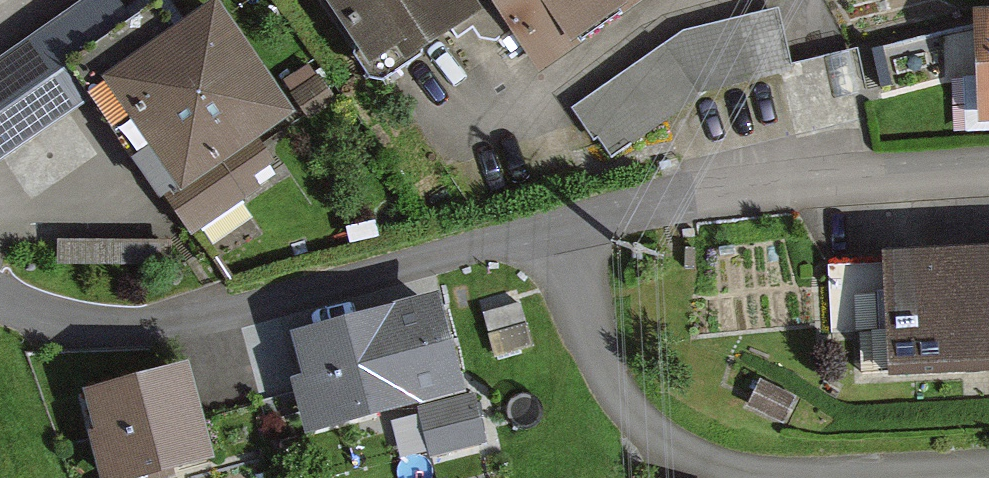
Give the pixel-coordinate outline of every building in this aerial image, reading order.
[(220,0),(205,0),(173,23),(156,0),(132,17),(119,0),(80,0),(0,56),(0,157),(94,91),(195,234),(281,174),(261,147),(303,117),(220,0)] [(378,70),(480,0),(330,0),(378,70)] [(542,59),(628,0),(501,0),(542,59)] [(683,31),(574,108),(594,139),(599,136),(613,155),(700,93),(790,67),(777,8),(683,31)] [(893,213),(903,371),(988,366),(988,207),(893,213)] [(451,293),(302,333),(328,430),(430,404),(443,452),(490,440),(451,293)] [(523,306),(487,318),(496,345),(532,334),(523,306)] [(81,395),(103,477),(151,477),(220,459),(195,365),(81,395)]
